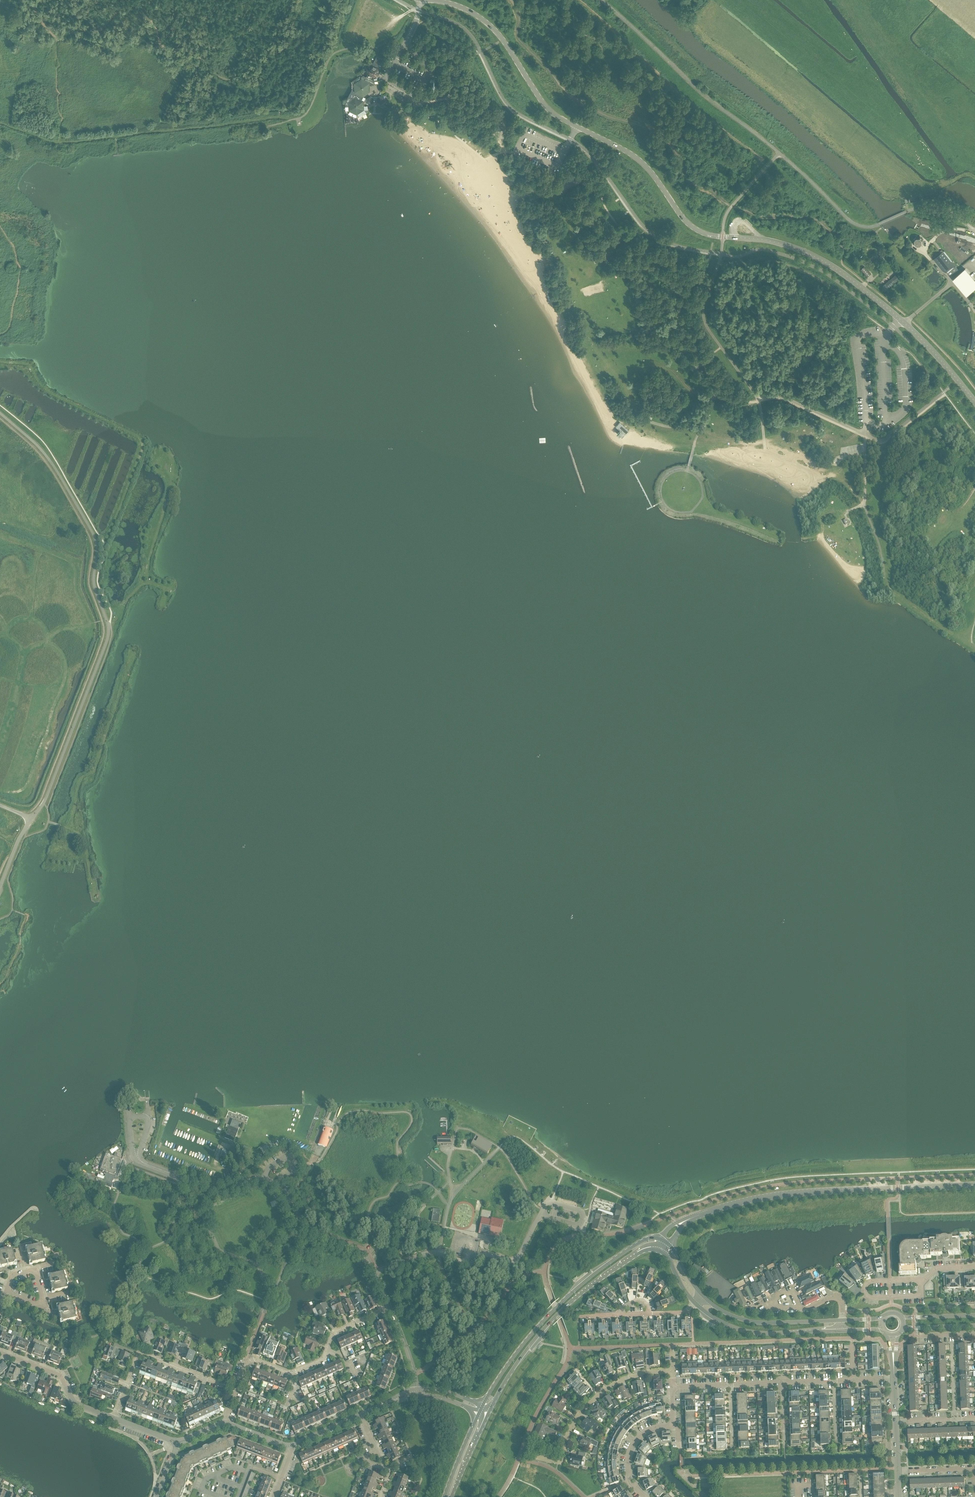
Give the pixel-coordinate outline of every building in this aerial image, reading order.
[(369,91),(369,83),(373,85),(375,84),(375,81),(372,80),(373,77),(378,73),(378,68),(377,68),(382,58),(377,56),(372,65),(367,68),(368,74),(366,77),(363,75),(361,77),(362,80),(355,84),(356,92),(355,91),(353,91),(346,102),(346,107),(349,107),(350,111),(358,115),(366,110),(362,102),(362,101),(362,100),(364,95),(363,94),(369,91)] [(923,243),(923,239),(920,236),(916,237),(913,240),(913,244),(916,246),(920,246),(923,243)] [(937,249),(929,255),(933,260),(934,259),(941,254),(937,249)] [(955,266),(951,261),(943,252),(941,254),(934,259),(943,270),(944,269),(947,273),(949,271),(955,266)] [(965,269),(953,279),(966,295),(974,287),(974,280),(965,269)] [(892,283),(895,281),(899,278),(896,274),(892,278),(893,278),(890,280),(890,279),(881,287),(885,290),(893,283),(892,283)] [(622,438),(629,430),(626,428),(625,427),(622,424),(620,423),(620,422),(616,427),(620,431),(617,434),(622,438)] [(234,1142),(241,1123),(232,1119),(225,1138),(234,1142)] [(324,1127),(318,1145),(325,1147),(328,1140),(329,1137),(330,1137),(333,1130),(324,1127)] [(452,1136),(437,1136),(437,1144),(452,1144),(452,1136)] [(476,1137),(470,1146),(486,1156),(492,1146),(476,1137)] [(116,1176),(122,1159),(118,1158),(116,1152),(114,1156),(106,1153),(100,1169),(116,1176)] [(114,1177),(100,1172),(96,1182),(110,1188),(114,1177)] [(439,1223),(441,1210),(433,1209),(431,1222),(439,1223)] [(614,1218),(597,1213),(592,1228),(602,1230),(605,1221),(622,1227),(627,1212),(617,1209),(616,1211),(615,1211),(614,1214),(615,1214),(614,1218)] [(491,1220),(482,1218),(479,1233),(486,1235),(487,1234),(490,1235),(490,1236),(493,1236),(493,1234),(500,1236),(503,1220),(492,1218),(491,1220)] [(960,1254),(960,1239),(953,1240),(952,1238),(947,1238),(947,1240),(943,1240),(942,1239),(937,1239),(937,1240),(930,1240),(930,1242),(931,1242),(931,1255),(945,1255),(945,1256),(946,1256),(946,1255),(948,1257),(949,1256),(949,1255),(960,1254)] [(931,1242),(930,1242),(923,1242),(923,1243),(916,1244),(916,1245),(912,1246),(912,1244),(908,1244),(906,1244),(904,1245),(903,1246),(902,1248),(901,1250),(901,1251),(901,1256),(903,1256),(903,1259),(901,1260),(901,1267),(900,1267),(900,1275),(917,1274),(916,1263),(917,1264),(918,1264),(918,1261),(919,1261),(919,1260),(920,1258),(928,1258),(927,1257),(931,1257),(931,1255),(931,1242)] [(32,1264),(45,1261),(41,1245),(31,1247),(30,1243),(20,1245),(21,1251),(23,1250),(24,1252),(27,1251),(28,1254),(27,1255),(27,1258),(28,1258),(29,1258),(30,1262),(32,1264)] [(12,1249),(0,1252),(0,1273),(2,1273),(1,1271),(3,1270),(2,1267),(6,1266),(6,1267),(9,1266),(9,1265),(14,1264),(13,1264),(15,1262),(12,1249)] [(884,1273),(884,1257),(883,1257),(883,1258),(882,1258),(881,1258),(880,1259),(879,1260),(878,1261),(874,1261),(876,1272),(884,1270),(884,1273)] [(874,1275),(870,1259),(869,1259),(870,1260),(868,1260),(867,1261),(866,1262),(865,1263),(864,1264),(861,1266),(866,1276),(873,1272),(873,1275),(874,1275)] [(791,1278),(784,1263),(779,1266),(786,1280),(791,1278)] [(864,1279),(856,1265),(855,1266),(854,1267),(853,1268),(853,1269),(852,1270),(849,1273),(856,1281),(862,1277),(863,1279),(864,1279)] [(652,1280),(656,1271),(650,1268),(648,1274),(649,1274),(646,1279),(647,1279),(643,1286),(648,1288),(651,1282),(652,1283),(653,1280),(652,1280)] [(783,1282),(776,1268),(771,1270),(778,1284),(783,1282)] [(67,1289),(63,1273),(53,1275),(52,1271),(42,1273),(43,1278),(45,1278),(46,1280),(49,1279),(50,1282),(50,1283),(49,1283),(50,1286),(51,1286),(52,1290),(54,1292),(67,1289)] [(775,1286),(768,1271),(763,1274),(770,1288),(775,1286)] [(809,1273),(796,1280),(799,1287),(813,1280),(809,1273)] [(855,1285),(844,1273),(844,1274),(843,1275),(842,1277),(842,1278),(842,1279),(839,1282),(848,1289),(853,1283),(855,1285)] [(767,1290),(760,1276),(755,1278),(762,1292),(767,1290)] [(954,1289),(953,1278),(951,1278),(951,1277),(950,1277),(950,1278),(944,1278),(944,1277),(945,1287),(944,1288),(943,1288),(943,1289),(943,1290),(944,1290),(945,1291),(946,1291),(947,1290),(948,1290),(949,1289),(950,1289),(954,1289)] [(963,1291),(962,1278),(959,1278),(959,1277),(956,1277),(953,1278),(954,1289),(957,1288),(957,1289),(958,1290),(959,1290),(960,1291),(961,1291),(962,1291),(963,1291)] [(624,1287),(621,1278),(615,1280),(617,1285),(618,1285),(619,1290),(620,1290),(622,1297),(627,1296),(625,1290),(626,1289),(625,1286),(624,1287)] [(972,1289),(971,1278),(969,1278),(968,1278),(962,1278),(963,1291),(964,1291),(965,1291),(966,1290),(967,1290),(968,1289),(972,1289)] [(660,1292),(667,1286),(662,1281),(658,1285),(659,1286),(655,1290),(650,1296),(654,1299),(658,1295),(659,1295),(661,1293),(660,1292)] [(761,1296),(754,1281),(749,1284),(756,1298),(761,1296)] [(814,1282),(800,1289),(803,1295),(817,1288),(814,1282)] [(754,1299),(747,1285),(742,1288),(748,1302),(754,1299)] [(611,1294),(604,1287),(600,1292),(604,1296),(604,1295),(608,1299),(613,1305),(617,1301),(613,1296),(614,1296),(611,1294)] [(745,1303),(738,1289),(733,1292),(740,1306),(745,1303)] [(378,1302),(376,1296),(374,1292),(370,1294),(369,1295),(371,1297),(370,1298),(370,1297),(369,1298),(365,1300),(370,1310),(373,1308),(374,1309),(375,1308),(374,1308),(377,1307),(375,1303),(378,1302)] [(819,1292),(805,1298),(808,1305),(822,1298),(819,1292)] [(363,1300),(362,1300),(359,1295),(351,1299),(355,1306),(356,1308),(359,1307),(361,1312),(366,1310),(363,1305),(364,1304),(363,1300)] [(675,1303),(673,1297),(667,1299),(668,1300),(663,1302),(656,1305),(658,1310),(663,1308),(664,1308),(667,1307),(666,1307),(675,1303)] [(355,1311),(349,1299),(342,1302),(349,1317),(353,1315),(352,1312),(355,1311)] [(606,1307),(600,1304),(597,1302),(597,1303),(589,1299),(586,1305),(591,1308),(592,1307),(596,1309),(596,1308),(604,1312),(606,1307)] [(342,1307),(339,1300),(330,1304),(333,1311),(336,1310),(339,1317),(345,1314),(342,1307)] [(76,1319),(73,1307),(72,1303),(65,1304),(64,1304),(64,1305),(62,1305),(61,1301),(51,1303),(52,1309),(54,1308),(54,1310),(58,1309),(59,1313),(58,1313),(58,1316),(59,1316),(60,1321),(61,1321),(63,1322),(67,1321),(68,1321),(69,1321),(76,1319)] [(329,1313),(328,1310),(329,1309),(326,1303),(324,1303),(322,1304),(321,1305),(315,1308),(318,1313),(321,1319),(324,1318),(324,1316),(329,1313)] [(691,1329),(691,1321),(687,1321),(687,1318),(685,1318),(685,1321),(681,1321),(681,1324),(681,1327),(681,1330),(685,1330),(685,1332),(686,1332),(686,1335),(688,1335),(688,1338),(691,1338),(691,1332),(691,1329)] [(663,1330),(663,1322),(660,1322),(660,1319),(657,1319),(657,1322),(653,1322),(654,1325),(653,1325),(654,1328),(654,1331),(657,1331),(658,1333),(658,1336),(660,1336),(660,1339),(664,1339),(664,1333),(664,1330),(663,1330)] [(677,1330),(677,1321),(674,1321),(674,1319),(671,1319),(671,1321),(667,1322),(667,1324),(667,1328),(668,1331),(671,1331),(671,1333),(672,1333),(672,1336),(674,1336),(674,1338),(678,1338),(677,1333),(678,1333),(678,1330),(677,1330)] [(387,1326),(386,1324),(385,1321),(384,1320),(376,1324),(378,1329),(387,1326)] [(636,1332),(635,1323),(632,1323),(632,1320),(629,1320),(629,1323),(626,1323),(626,1326),(626,1329),(626,1332),(630,1332),(630,1334),(631,1334),(631,1337),(632,1337),(633,1340),(636,1340),(636,1334),(636,1332)] [(650,1331),(649,1322),(646,1322),(646,1320),(643,1320),(643,1322),(640,1323),(640,1326),(640,1329),(640,1332),(644,1332),(644,1334),(644,1337),(646,1337),(646,1339),(650,1339),(650,1334),(650,1331)] [(608,1333),(608,1324),(604,1324),(604,1321),(602,1321),(602,1324),(598,1324),(598,1327),(598,1330),(598,1333),(602,1333),(602,1335),(603,1335),(603,1338),(605,1338),(605,1341),(608,1341),(608,1335),(608,1333)] [(622,1332),(622,1323),(618,1323),(618,1321),(616,1321),(616,1323),(612,1324),(612,1327),(612,1330),(612,1333),(616,1333),(616,1335),(617,1335),(617,1338),(619,1338),(619,1340),(622,1340),(622,1335),(622,1332)] [(323,1337),(326,1329),(323,1328),(324,1325),(314,1322),(313,1326),(315,1328),(315,1329),(314,1329),(314,1330),(313,1334),(323,1337)] [(594,1333),(594,1324),(591,1324),(591,1322),(588,1322),(588,1324),(584,1325),(584,1328),(584,1331),(585,1334),(588,1334),(588,1336),(589,1336),(589,1339),(591,1339),(591,1341),(595,1341),(594,1336),(595,1336),(594,1333)] [(388,1327),(387,1327),(387,1326),(378,1329),(380,1335),(389,1331),(389,1330),(388,1327)] [(154,1338),(149,1328),(140,1333),(144,1342),(154,1338)] [(362,1339),(359,1331),(353,1333),(357,1342),(362,1339)] [(391,1336),(391,1335),(390,1331),(389,1332),(389,1331),(380,1335),(383,1340),(391,1336)] [(14,1341),(17,1333),(14,1332),(13,1336),(8,1334),(4,1344),(9,1346),(11,1342),(12,1340),(14,1341)] [(20,1351),(24,1340),(19,1338),(21,1334),(17,1333),(14,1341),(17,1342),(17,1344),(16,1344),(15,1348),(20,1351)] [(357,1342),(353,1333),(348,1336),(352,1344),(357,1342)] [(260,1356),(266,1341),(267,1337),(260,1335),(255,1348),(258,1349),(256,1355),(260,1356)] [(352,1344),(348,1336),(343,1338),(347,1346),(352,1344)] [(394,1341),(393,1340),(394,1340),(392,1337),(391,1336),(383,1340),(385,1345),(394,1341)] [(317,1348),(320,1341),(308,1337),(305,1344),(309,1345),(307,1350),(314,1352),(316,1348),(317,1348)] [(31,1347),(34,1339),(31,1338),(29,1342),(24,1340),(20,1351),(26,1353),(28,1348),(27,1348),(28,1346),(31,1347)] [(167,1346),(169,1340),(166,1338),(164,1341),(157,1338),(153,1350),(162,1354),(165,1345),(167,1346)] [(347,1346),(343,1338),(338,1340),(341,1349),(347,1346)] [(36,1357),(42,1342),(34,1339),(31,1347),(34,1348),(33,1350),(31,1355),(36,1357)] [(273,1358),(279,1343),(269,1339),(263,1354),(273,1358)] [(47,1353),(50,1345),(42,1342),(36,1357),(42,1359),(44,1354),(44,1352),(47,1353)] [(180,1354),(184,1344),(179,1343),(178,1346),(170,1343),(167,1352),(176,1355),(177,1352),(180,1354)] [(192,1361),(195,1353),(187,1350),(188,1346),(184,1344),(180,1354),(183,1355),(182,1358),(192,1361)] [(53,1363),(57,1352),(52,1350),(53,1347),(50,1345),(47,1353),(50,1355),(49,1356),(47,1361),(53,1363)] [(116,1356),(119,1351),(107,1346),(106,1349),(105,1349),(104,1352),(105,1352),(102,1359),(106,1360),(108,1357),(112,1359),(111,1360),(115,1361),(116,1356)] [(284,1363),(287,1354),(283,1352),(284,1350),(279,1348),(277,1353),(280,1355),(277,1361),(284,1363)] [(298,1364),(304,1361),(298,1348),(291,1351),(292,1354),(290,1355),(292,1361),(296,1359),(297,1360),(296,1361),(298,1364)] [(64,1360),(67,1352),(61,1350),(60,1353),(57,1352),(53,1363),(58,1365),(60,1360),(61,1359),(64,1360)] [(129,1358),(130,1355),(119,1351),(116,1356),(120,1358),(118,1361),(122,1363),(121,1366),(125,1367),(128,1361),(129,1361),(130,1358),(129,1358)] [(626,1367),(623,1358),(627,1357),(625,1351),(621,1352),(622,1356),(614,1358),(617,1369),(626,1367)] [(658,1365),(657,1354),(649,1355),(649,1352),(646,1353),(646,1359),(649,1359),(650,1366),(658,1365)] [(643,1363),(642,1353),(631,1355),(632,1363),(635,1362),(636,1368),(644,1367),(643,1365),(644,1365),(644,1363),(643,1363)] [(395,1363),(397,1358),(388,1354),(386,1360),(395,1363)] [(613,1372),(610,1366),(612,1364),(608,1354),(604,1356),(607,1363),(601,1366),(606,1375),(613,1372)] [(211,1368),(213,1362),(208,1359),(207,1362),(203,1360),(204,1359),(199,1357),(196,1365),(200,1367),(200,1369),(206,1371),(207,1367),(211,1368)] [(145,1376),(150,1361),(148,1360),(146,1364),(143,1363),(139,1374),(145,1376)] [(214,1372),(214,1373),(220,1375),(225,1363),(216,1360),(214,1365),(217,1366),(215,1373),(214,1372)] [(393,1368),(395,1363),(386,1360),(384,1365),(393,1368)] [(150,1378),(154,1367),(151,1366),(153,1362),(150,1361),(145,1376),(150,1378)] [(344,1369),(340,1361),(334,1363),(338,1372),(344,1369)] [(225,1363),(220,1375),(226,1378),(226,1377),(228,1371),(231,1372),(233,1366),(225,1363)] [(338,1372),(334,1363),(329,1365),(333,1374),(338,1372)] [(19,1377),(19,1370),(14,1368),(15,1365),(11,1364),(6,1377),(10,1379),(10,1381),(16,1381),(16,1377),(19,1377)] [(155,1380),(161,1365),(158,1364),(157,1368),(154,1367),(150,1378),(155,1380)] [(161,1382),(165,1371),(162,1370),(164,1366),(161,1365),(155,1380),(161,1382)] [(333,1374),(329,1365),(324,1368),(328,1376),(333,1374)] [(391,1374),(393,1368),(384,1365),(382,1370),(391,1374)] [(166,1384),(172,1369),(169,1368),(167,1372),(165,1371),(161,1382),(166,1384)] [(328,1376),(324,1368),(319,1370),(323,1379),(328,1376)] [(171,1386),(175,1375),(173,1374),(174,1370),(172,1369),(166,1384),(171,1386)] [(257,1380),(261,1371),(255,1369),(252,1378),(257,1380)] [(323,1379),(319,1370),(314,1372),(317,1381),(323,1379)] [(389,1379),(391,1374),(382,1370),(380,1376),(389,1379)] [(599,1378),(601,1376),(598,1370),(589,1375),(595,1386),(601,1382),(599,1378)] [(263,1382),(266,1373),(261,1371),(257,1380),(263,1382)] [(120,1379),(113,1377),(113,1376),(101,1372),(100,1372),(99,1375),(99,1376),(101,1377),(100,1379),(110,1383),(111,1381),(118,1383),(120,1379)] [(177,1388),(182,1373),(180,1372),(178,1376),(175,1375),(171,1386),(177,1388)] [(317,1381),(314,1372),(308,1375),(312,1383),(317,1381)] [(582,1381),(577,1375),(578,1375),(575,1372),(572,1376),(569,1376),(569,1378),(567,1381),(569,1383),(574,1389),(581,1382),(582,1381)] [(34,1389),(37,1380),(34,1379),(35,1376),(27,1373),(23,1383),(31,1386),(31,1388),(34,1389)] [(182,1390),(186,1379),(184,1378),(185,1374),(182,1373),(177,1388),(182,1390)] [(268,1384),(271,1375),(266,1373),(263,1382),(268,1384)] [(273,1386),(277,1377),(271,1375),(268,1384),(273,1386)] [(312,1383),(308,1375),(303,1377),(307,1386),(312,1383)] [(188,1392),(193,1377),(190,1376),(189,1380),(186,1379),(182,1390),(188,1392)] [(387,1384),(389,1379),(380,1376),(378,1381),(387,1384)] [(193,1394),(196,1387),(197,1384),(194,1382),(196,1378),(193,1377),(188,1392),(193,1394)] [(279,1388),(282,1379),(277,1377),(273,1386),(279,1388)] [(307,1386),(303,1377),(298,1379),(302,1388),(307,1386)] [(661,1389),(661,1381),(659,1381),(659,1377),(652,1377),(652,1386),(654,1386),(654,1390),(657,1390),(657,1395),(664,1395),(663,1389),(661,1389)] [(47,1395),(50,1387),(51,1388),(54,1380),(48,1378),(46,1383),(40,1381),(36,1391),(42,1394),(47,1395)] [(284,1390),(288,1381),(282,1379),(279,1388),(284,1390)] [(115,1388),(110,1387),(106,1385),(107,1384),(96,1380),(94,1385),(98,1387),(98,1385),(102,1387),(101,1390),(113,1394),(115,1388)] [(385,1390),(387,1384),(378,1381),(376,1387),(385,1390)] [(634,1395),(643,1393),(643,1397),(647,1396),(646,1389),(643,1390),(641,1381),(632,1383),(634,1395)] [(589,1389),(587,1386),(586,1387),(581,1382),(574,1389),(573,1390),(578,1396),(579,1395),(581,1397),(584,1395),(586,1395),(586,1393),(589,1389)] [(63,1399),(61,1394),(59,1390),(59,1389),(54,1387),(50,1398),(55,1400),(54,1401),(55,1402),(59,1404),(58,1405),(66,1408),(67,1405),(65,1399),(63,1399)] [(626,1392),(624,1387),(617,1389),(618,1390),(615,1391),(617,1397),(622,1395),(624,1399),(627,1398),(627,1400),(632,1398),(629,1391),(626,1392)] [(371,1396),(367,1388),(362,1390),(366,1399),(371,1396)] [(101,1400),(103,1395),(107,1397),(106,1398),(112,1400),(113,1396),(93,1389),(90,1397),(94,1398),(101,1400)] [(366,1399),(362,1390),(357,1392),(361,1401),(366,1399)] [(361,1401),(357,1392),(352,1395),(355,1403),(361,1401)] [(355,1403),(352,1395),(346,1397),(350,1406),(355,1403)] [(612,1402),(609,1396),(602,1400),(607,1408),(610,1407),(611,1409),(613,1408),(613,1409),(619,1405),(616,1400),(612,1402)] [(131,1412),(135,1402),(132,1401),(133,1398),(130,1397),(125,1410),(129,1412),(131,1412)] [(565,1405),(563,1404),(563,1402),(564,1403),(566,1401),(561,1397),(558,1401),(556,1400),(552,1406),(561,1412),(565,1405)] [(221,1411),(219,1407),(223,1406),(220,1400),(214,1403),(213,1399),(210,1400),(216,1414),(219,1412),(221,1411)] [(136,1415),(141,1401),(139,1400),(137,1403),(135,1402),(131,1412),(133,1413),(132,1413),(136,1415)] [(216,1414),(210,1400),(207,1402),(209,1405),(206,1406),(211,1416),(212,1415),(216,1414)] [(141,1416),(145,1406),(143,1405),(144,1402),(141,1401),(136,1415),(140,1416),(141,1416)] [(347,1409),(343,1401),(338,1403),(342,1412),(347,1409)] [(342,1412),(338,1403),(333,1405),(336,1414),(342,1412)] [(147,1419),(152,1405),(149,1404),(148,1407),(145,1406),(141,1416),(143,1417),(147,1419)] [(211,1416),(206,1406),(204,1407),(202,1404),(200,1405),(206,1418),(209,1417),(211,1416)] [(607,1413),(605,1411),(596,1404),(594,1407),(591,1411),(593,1412),(591,1415),(597,1420),(599,1418),(601,1418),(602,1419),(606,1415),(607,1413)] [(152,1420),(156,1410),(153,1409),(155,1406),(152,1405),(147,1419),(150,1420),(152,1420)] [(206,1418),(200,1405),(197,1406),(198,1410),(196,1411),(200,1420),(202,1420),(206,1418)] [(336,1414),(333,1405),(327,1408),(331,1416),(336,1414)] [(243,1418),(246,1409),(241,1407),(237,1416),(243,1418)] [(558,1421),(560,1417),(551,1413),(553,1410),(548,1407),(546,1410),(549,1412),(546,1419),(556,1425),(557,1424),(558,1425),(559,1425),(560,1425),(561,1424),(561,1423),(560,1422),(558,1421)] [(157,1423),(163,1409),(160,1408),(159,1411),(156,1410),(152,1420),(154,1421),(157,1423)] [(331,1416),(327,1408),(322,1410),(326,1419),(331,1416)] [(652,1418),(649,1408),(644,1410),(647,1418),(650,1417),(650,1418),(652,1418)] [(163,1424),(167,1414),(164,1413),(165,1410),(163,1409),(157,1423),(161,1424),(163,1424)] [(200,1420),(196,1411),(193,1412),(192,1409),(189,1410),(195,1423),(199,1422),(198,1421),(200,1420)] [(248,1420),(252,1411),(246,1409),(243,1418),(248,1420)] [(195,1423),(189,1410),(187,1411),(188,1414),(185,1415),(190,1425),(191,1424),(192,1425),(195,1423)] [(326,1419),(322,1410),(317,1412),(321,1421),(326,1419)] [(647,1418),(644,1410),(638,1412),(643,1421),(645,1421),(644,1419),(647,1418)] [(254,1422),(257,1413),(252,1411),(248,1420),(254,1422)] [(168,1427),(173,1413),(171,1412),(169,1415),(167,1414),(163,1424),(165,1425),(168,1427)] [(321,1421),(317,1412),(312,1415),(316,1423),(321,1421)] [(643,1421),(638,1412),(633,1415),(638,1423),(641,1421),(641,1422),(643,1421)] [(174,1429),(178,1419),(175,1418),(176,1414),(173,1413),(168,1427),(172,1428),(174,1429)] [(259,1424),(262,1415),(257,1413),(254,1422),(259,1424)] [(264,1426),(268,1417),(262,1415),(259,1424),(264,1426)] [(316,1423),(312,1415),(307,1417),(310,1425),(316,1423)] [(638,1423),(633,1415),(628,1419),(635,1427),(636,1426),(635,1425),(638,1423)] [(270,1428),(273,1419),(268,1417),(264,1426),(270,1428)] [(310,1425),(307,1417),(301,1419),(305,1428),(310,1425)] [(385,1423),(383,1418),(375,1421),(376,1424),(373,1425),(374,1428),(385,1423)] [(275,1430),(278,1421),(273,1419),(270,1428),(275,1430)] [(305,1428),(301,1419),(296,1422),(300,1430),(305,1428)] [(595,1430),(599,1425),(593,1420),(591,1422),(586,1419),(580,1427),(588,1433),(592,1428),(595,1430)] [(635,1427),(628,1419),(624,1422),(630,1429),(632,1427),(633,1428),(635,1427)] [(280,1432),(284,1423),(278,1421),(275,1430),(280,1432)] [(300,1430),(296,1422),(291,1424),(295,1433),(300,1430)] [(630,1429),(624,1422),(623,1423),(620,1427),(628,1434),(630,1432),(629,1430),(630,1429)] [(379,1431),(387,1428),(385,1423),(374,1428),(375,1430),(378,1429),(379,1431)] [(556,1432),(546,1428),(547,1427),(539,1423),(533,1436),(541,1439),(543,1435),(545,1435),(546,1433),(555,1436),(556,1432)] [(628,1434),(620,1427),(620,1428),(618,1426),(614,1432),(624,1437),(625,1435),(627,1436),(628,1434)] [(389,1433),(387,1428),(379,1431),(380,1434),(378,1435),(379,1437),(389,1433)] [(358,1439),(354,1430),(349,1432),(353,1441),(358,1439)] [(353,1441),(349,1432),(344,1435),(348,1443),(353,1441)] [(624,1437),(614,1432),(611,1437),(613,1438),(622,1442),(623,1441),(622,1440),(624,1437)] [(659,1443),(661,1446),(663,1445),(662,1443),(671,1443),(670,1432),(662,1433),(662,1434),(660,1434),(660,1438),(658,1439),(659,1443)] [(391,1438),(389,1433),(379,1437),(380,1440),(382,1438),(384,1441),(391,1438)] [(659,1443),(658,1439),(655,1434),(652,1436),(651,1434),(646,1437),(648,1443),(646,1445),(651,1450),(652,1450),(653,1449),(652,1447),(659,1443)] [(348,1443),(344,1435),(339,1437),(343,1446),(348,1443)] [(183,1489),(184,1489),(186,1484),(186,1483),(185,1483),(188,1475),(189,1475),(192,1470),(192,1469),(191,1469),(192,1467),(194,1466),(194,1467),(200,1464),(200,1463),(207,1460),(208,1461),(214,1458),(213,1457),(221,1453),(222,1454),(228,1452),(227,1451),(231,1449),(230,1447),(232,1447),(233,1447),(237,1438),(232,1436),(222,1441),(223,1442),(222,1443),(221,1442),(218,1444),(219,1444),(218,1444),(217,1443),(208,1447),(209,1448),(208,1449),(208,1448),(205,1450),(204,1450),(203,1449),(194,1453),(195,1454),(194,1455),(194,1453),(190,1455),(183,1458),(180,1465),(181,1466),(181,1467),(180,1470),(180,1471),(178,1470),(175,1479),(176,1480),(176,1481),(175,1481),(174,1484),(175,1484),(174,1485),(173,1484),(169,1494),(171,1494),(170,1495),(169,1496),(180,1496),(183,1489)] [(343,1446),(339,1437),(334,1439),(338,1448),(343,1446)] [(598,1442),(588,1437),(587,1439),(583,1437),(581,1437),(580,1437),(579,1440),(579,1441),(580,1442),(580,1443),(589,1448),(590,1444),(596,1447),(597,1446),(598,1442)] [(394,1442),(391,1438),(384,1441),(385,1444),(382,1445),(383,1447),(394,1442)] [(622,1444),(622,1442),(613,1438),(613,1439),(612,1441),(611,1443),(619,1447),(620,1443),(622,1444)] [(242,1450),(245,1441),(240,1439),(236,1448),(242,1450)] [(338,1448),(334,1439),(329,1441),(333,1450),(338,1448)] [(247,1452),(250,1443),(245,1441),(242,1450),(247,1452)] [(333,1450),(329,1441),(324,1443),(328,1452),(333,1450)] [(396,1447),(394,1442),(383,1447),(384,1449),(387,1448),(388,1451),(396,1447)] [(651,1450),(646,1445),(644,1442),(638,1449),(639,1450),(638,1451),(640,1453),(639,1456),(646,1458),(647,1457),(646,1455),(651,1450)] [(252,1454),(255,1445),(250,1443),(247,1452),(252,1454)] [(328,1452),(324,1443),(319,1446),(323,1455),(328,1452)] [(618,1450),(619,1447),(611,1443),(610,1446),(609,1448),(609,1449),(619,1452),(620,1450),(618,1450)] [(257,1456),(260,1447),(255,1445),(252,1454),(257,1456)] [(323,1455),(319,1446),(314,1448),(318,1457),(323,1455)] [(262,1458),(265,1449),(260,1447),(257,1456),(262,1458)] [(398,1452),(396,1447),(388,1451),(389,1454),(386,1455),(387,1457),(398,1452)] [(318,1457),(314,1448),(309,1450),(313,1459),(318,1457)] [(267,1460),(270,1451),(265,1449),(262,1458),(267,1460)] [(313,1459),(309,1450),(304,1452),(308,1461),(313,1459)] [(272,1462),(275,1453),(270,1451),(267,1460),(272,1462)] [(308,1461),(304,1452),(299,1455),(303,1463),(308,1461)] [(400,1457),(398,1452),(387,1457),(388,1459),(391,1458),(392,1461),(400,1457)] [(572,1455),(570,1463),(571,1463),(571,1465),(579,1466),(579,1465),(581,1465),(582,1457),(585,1458),(585,1453),(579,1452),(578,1456),(572,1455)] [(277,1464),(281,1455),(275,1453),(272,1462),(277,1464)] [(646,1458),(639,1456),(637,1455),(634,1463),(636,1464),(635,1465),(638,1466),(638,1469),(646,1469),(646,1467),(644,1466),(647,1459),(646,1458)] [(646,1469),(638,1469),(638,1474),(638,1478),(639,1478),(640,1479),(643,1479),(644,1482),(651,1479),(650,1477),(648,1477),(648,1469),(646,1469)] [(380,1478),(381,1476),(370,1472),(368,1477),(376,1480),(377,1477),(380,1478)] [(406,1483),(408,1478),(397,1473),(397,1476),(399,1477),(398,1480),(406,1483)] [(273,1483),(273,1480),(264,1477),(262,1482),(271,1486),(272,1482),(273,1483)] [(375,1483),(376,1480),(368,1477),(366,1482),(377,1486),(378,1484),(375,1483)] [(618,1482),(617,1479),(619,1478),(618,1477),(608,1479),(608,1480),(610,1485),(618,1482)] [(655,1486),(652,1478),(651,1479),(644,1482),(642,1482),(646,1490),(647,1490),(648,1491),(651,1490),(653,1492),(658,1486),(657,1485),(655,1486)] [(404,1488),(406,1483),(398,1480),(397,1482),(394,1481),(394,1484),(404,1488)] [(270,1489),(271,1486),(262,1482),(260,1487),(270,1491),(270,1489)] [(377,1486),(366,1482),(364,1487),(372,1490),(373,1487),(376,1488),(377,1486)] [(402,1493),(404,1488),(394,1484),(393,1486),(395,1487),(394,1490),(402,1493)] [(665,1491),(662,1488),(659,1486),(658,1486),(653,1492),(652,1493),(656,1496),(664,1496),(667,1494),(665,1492),(665,1491)] [(269,1493),(270,1491),(260,1487),(258,1492),(267,1496),(268,1492),(269,1493)] [(371,1493),(372,1490),(364,1487),(362,1492),(373,1496),(374,1494),(371,1493)] [(622,1490),(620,1487),(610,1493),(613,1496),(614,1496),(624,1491),(624,1490),(622,1490)]
